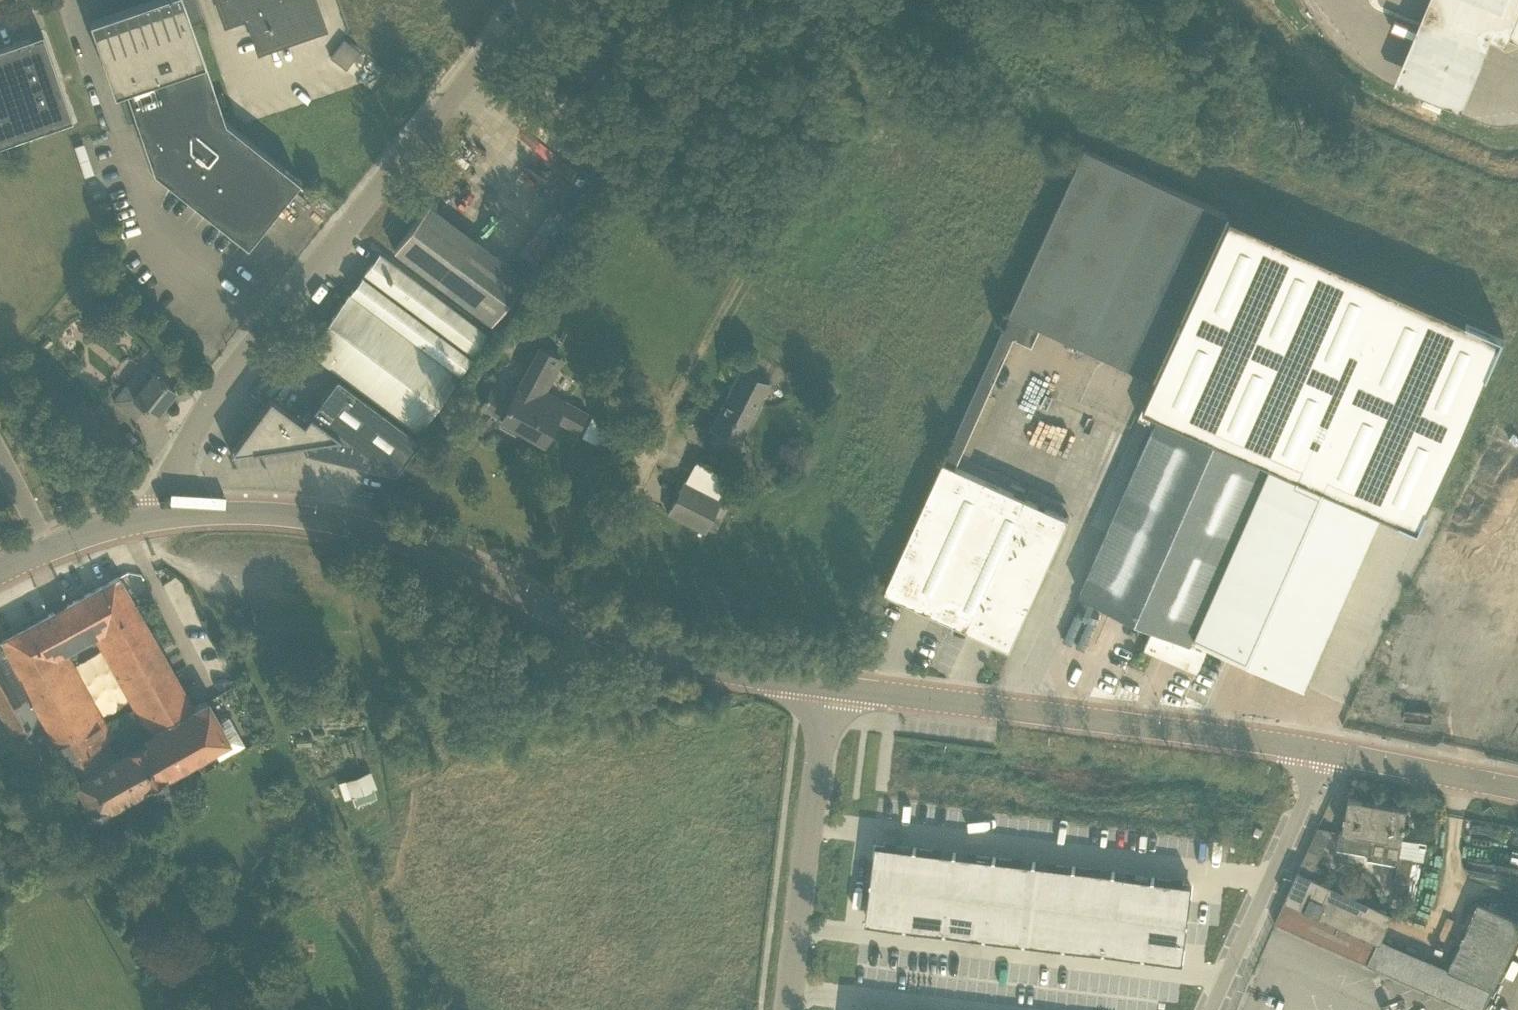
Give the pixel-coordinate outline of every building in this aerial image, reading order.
[(183,0),(138,0),(89,17),(114,90),(125,86),(146,146),(154,169),(247,243),(295,183),(299,179),(225,119),(192,25),(192,26),(183,0)] [(315,0),(219,0),(227,21),(247,14),(259,48),(323,25),(315,0)] [(1517,3),(1517,0),(1428,0),(1394,81),(1462,109),(1492,36),(1506,41),(1507,37),(1504,36),(1517,3)] [(1506,36),(1517,41),(1517,8),(1506,36)] [(73,119),(43,33),(0,48),(0,145),(73,119)] [(344,38),(330,56),(345,68),(359,50),(344,38)] [(885,589),(1010,646),(1076,502),(960,450),(1015,336),(1032,343),(1040,323),(1136,366),(1138,413),(1142,415),(1175,341),(1173,340),(1229,214),(1084,147),(944,460),(885,589)] [(525,277),(428,204),(394,249),(491,321),(525,277)] [(1191,348),(1174,387),(1282,435),(1272,458),(1383,508),(1419,524),(1504,331),(1231,211),(1229,214),(1173,340),(1175,341),(1191,348)] [(380,253),(356,285),(464,366),(488,334),(380,253)] [(356,285),(332,317),(440,399),(464,366),(356,285)] [(440,399),(332,317),(308,349),(416,431),(440,399)] [(514,344),(511,331),(499,334),(502,347),(514,344)] [(48,336),(42,343),(47,348),(54,342),(48,336)] [(1081,592),(1133,616),(1154,625),(1146,644),(1198,667),(1210,641),(1305,683),(1383,508),(1272,458),(1282,435),(1174,387),(1191,348),(1175,341),(1142,415),(1157,421),(1081,592)] [(588,412),(545,389),(561,359),(540,347),(518,388),(517,387),(512,398),(492,387),(483,405),(502,415),(501,417),(543,440),(555,419),(578,431),(588,412)] [(142,363),(113,399),(117,402),(136,417),(145,406),(155,414),(175,389),(157,374),(156,375),(146,366),(142,363)] [(742,368),(712,427),(739,441),(768,382),(742,368)] [(420,438),(337,376),(303,421),(270,396),(229,452),(302,441),(304,450),(333,457),(395,472),(420,438)] [(129,430),(123,435),(131,444),(137,438),(129,430)] [(58,468),(52,456),(43,461),(49,473),(58,468)] [(668,512),(704,531),(720,499),(717,497),(684,481),(668,512)] [(244,743),(238,733),(228,715),(218,721),(206,700),(194,707),(119,575),(61,606),(81,643),(95,636),(101,633),(155,729),(150,736),(137,743),(165,793),(174,788),(173,787),(166,774),(168,773),(213,747),(219,758),(244,743)] [(165,793),(137,743),(116,755),(108,739),(112,737),(67,651),(81,643),(61,606),(0,639),(43,718),(86,795),(78,800),(81,806),(89,801),(90,803),(89,806),(93,812),(99,814),(105,811),(106,807),(146,785),(148,784),(156,797),(155,797),(156,798),(165,793)] [(0,639),(0,711),(13,735),(43,718),(0,639)] [(343,802),(375,794),(370,770),(338,778),(343,802)] [(1344,818),(1342,832),(1355,834),(1352,849),(1369,853),(1372,833),(1378,801),(1348,796),(1345,813),(1344,813),(1343,818),(1344,818)] [(1385,860),(1389,840),(1401,843),(1408,807),(1378,801),(1372,833),(1369,853),(1368,857),(1385,860)] [(1398,863),(1395,879),(1409,881),(1413,857),(1424,859),(1426,847),(1419,846),(1420,840),(1402,837),(1402,842),(1402,843),(1398,863)] [(877,842),(868,920),(1182,958),(1191,881),(877,842)] [(1309,847),(1299,870),(1312,876),(1316,865),(1322,853),(1309,847)] [(1326,874),(1324,868),(1316,865),(1312,876),(1323,881),(1326,874)] [(1275,922),(1414,986),(1426,958),(1381,938),(1393,913),(1323,881),(1312,876),(1299,870),(1275,922)]
